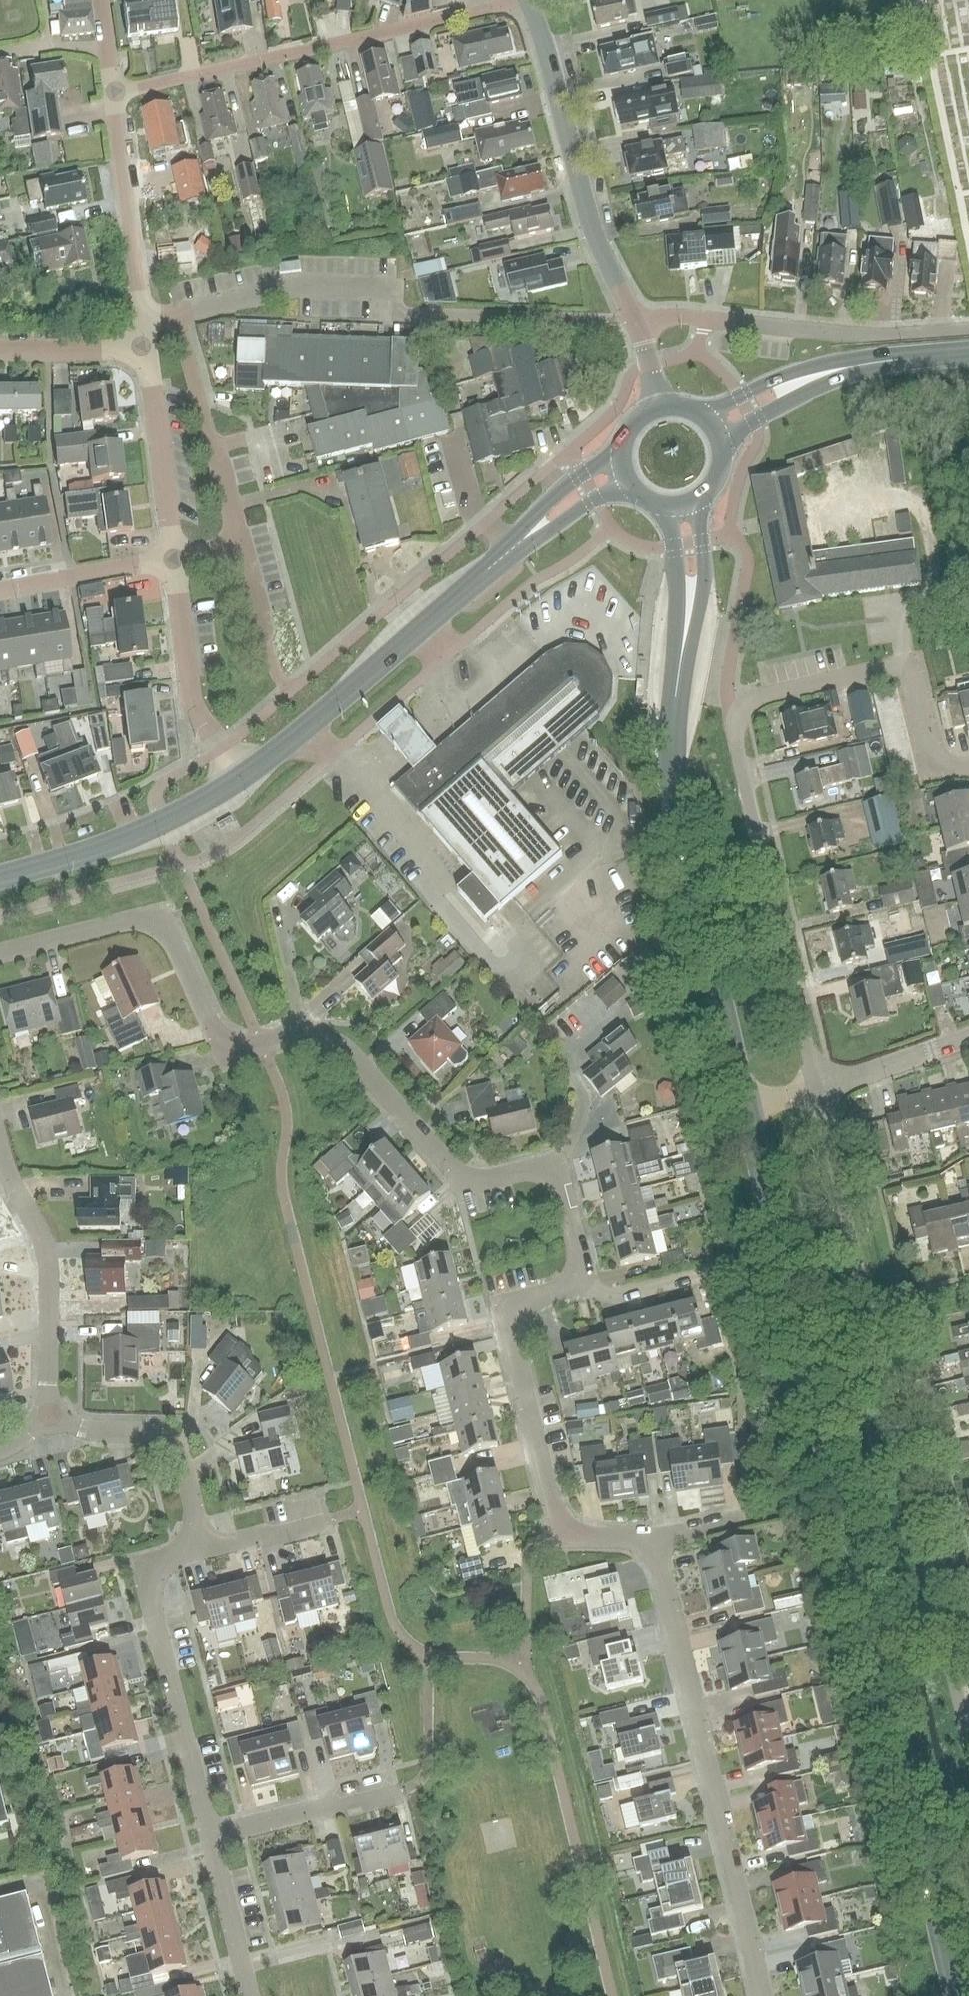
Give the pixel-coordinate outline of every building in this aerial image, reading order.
[(58,14),(61,38),(94,34),(91,11),(90,0),(74,0),(63,1),(64,14),(58,14)] [(151,34),(175,31),(171,0),(163,0),(147,2),(151,34)] [(258,0),(214,0),(219,34),(249,29),(244,2),(258,0)] [(270,20),(283,18),(280,0),(267,0),(270,20)] [(349,13),(350,1),(336,0),(335,12),(349,13)] [(403,0),(378,0),(399,9),(403,0)] [(429,0),(407,0),(406,5),(401,18),(431,11),(429,0)] [(636,17),(633,0),(628,0),(623,1),(623,0),(611,0),(591,4),(596,28),(628,22),(627,19),(636,17)] [(126,37),(151,34),(147,2),(122,5),(126,37)] [(679,21),(677,8),(645,14),(647,27),(679,21)] [(489,58),(512,53),(506,30),(498,32),(497,28),(452,38),(459,69),(490,61),(489,58)] [(639,72),(639,71),(660,67),(653,37),(632,41),(618,44),(618,46),(601,50),(607,77),(626,73),(626,75),(639,72)] [(431,43),(410,48),(413,57),(400,60),(405,84),(438,76),(431,43)] [(361,58),(372,103),(400,96),(395,72),(390,73),(385,53),(361,58)] [(693,73),(689,56),(665,62),(669,79),(693,73)] [(14,112),(16,121),(11,122),(14,138),(29,136),(25,111),(22,111),(16,69),(11,70),(10,61),(0,63),(0,114),(14,112)] [(30,71),(34,94),(26,95),(32,139),(62,135),(55,92),(65,90),(62,66),(30,71)] [(303,119),(310,117),(313,128),(327,124),(325,114),(334,111),(329,90),(323,91),(318,68),(297,73),(302,96),(298,96),(303,119)] [(817,69),(786,70),(786,87),(818,86),(817,69)] [(480,79),(480,80),(458,86),(459,91),(455,92),(458,107),(463,106),(467,121),(492,115),(489,104),(522,96),(517,72),(506,75),(505,73),(480,79)] [(721,96),(719,76),(680,80),(682,100),(721,96)] [(256,130),(287,123),(282,101),(278,103),(273,80),(251,85),(255,102),(250,104),(256,130)] [(618,112),(615,113),(618,123),(620,123),(620,125),(633,123),(634,125),(649,122),(651,131),(677,125),(674,113),(675,113),(670,89),(648,94),(648,92),(632,95),(633,97),(615,101),(618,112)] [(206,142),(236,134),(231,113),(226,114),(221,92),(200,97),(204,113),(199,115),(206,142)] [(152,153),(187,146),(182,124),(174,126),(169,104),(147,109),(151,126),(146,128),(152,153)] [(511,152),(533,147),(528,125),(520,127),(518,122),(474,132),(481,163),(512,156),(511,152)] [(361,128),(366,146),(383,142),(379,124),(361,128)] [(693,127),(696,151),(726,148),(723,124),(693,127)] [(300,125),(288,128),(298,173),(311,170),(300,125)] [(462,142),(458,125),(422,133),(426,150),(462,142)] [(268,158),(263,139),(249,142),(254,161),(268,158)] [(663,159),(685,154),(682,139),(660,144),(660,143),(625,150),(628,164),(625,164),(628,176),(630,175),(631,179),(650,175),(651,177),(663,175),(661,173),(666,172),(663,159)] [(203,164),(214,161),(210,143),(199,146),(203,164)] [(364,199),(393,192),(382,145),(353,152),(364,199)] [(197,162),(175,167),(184,203),(205,198),(197,162)] [(450,179),(475,173),(473,164),(448,170),(450,179)] [(243,201),(260,197),(252,165),(235,169),(243,201)] [(474,174),(458,178),(462,196),(497,188),(500,202),(509,200),(509,202),(530,197),(530,195),(543,192),(543,191),(544,191),(538,167),(503,175),(501,168),(474,174)] [(46,211),(84,203),(78,174),(53,180),(52,175),(39,178),(39,182),(25,185),(29,204),(44,201),(46,211)] [(880,185),(885,223),(903,221),(899,183),(880,185)] [(806,186),(802,223),(816,224),(819,187),(806,186)] [(671,218),(688,214),(683,190),(671,193),(670,191),(658,194),(656,192),(632,197),(638,225),(657,221),(657,223),(672,220),(671,218)] [(953,194),(916,198),(920,234),(957,230),(953,194)] [(846,229),(859,229),(857,197),(844,197),(846,229)] [(479,204),(443,212),(446,226),(482,218),(479,204)] [(511,227),(514,239),(553,230),(547,207),(510,216),(509,212),(483,218),(486,233),(511,227)] [(730,222),(729,207),(700,210),(702,225),(730,222)] [(31,238),(56,232),(52,216),(27,221),(31,238)] [(771,245),(769,264),(772,265),(771,279),(781,280),(781,282),(793,283),(793,281),(796,281),(799,248),(797,248),(799,231),(793,231),(794,220),(776,218),(774,245),(771,245)] [(705,251),(732,249),(731,230),(703,232),(703,237),(666,240),(669,271),(706,268),(705,251)] [(82,232),(36,241),(29,242),(35,275),(89,264),(82,232)] [(819,251),(817,267),(819,267),(817,286),(843,288),(846,254),(845,253),(846,239),(821,237),(820,251),(819,251)] [(891,281),(893,258),(891,257),(892,241),(868,239),(867,254),(864,255),(863,263),(860,262),(859,278),(862,278),(861,288),(876,290),(877,292),(885,292),(886,281),(891,281)] [(163,242),(164,259),(176,258),(176,263),(196,262),(195,241),(163,242)] [(511,257),(508,241),(479,247),(479,249),(470,251),(473,265),(511,257)] [(11,268),(6,242),(0,243),(0,271),(11,268)] [(936,279),(938,263),(935,262),(937,246),(914,244),(913,260),(911,259),(909,273),(913,274),(913,279),(912,279),(911,286),(912,286),(912,294),(933,296),(934,289),(936,289),(937,279),(936,279)] [(533,258),(504,265),(504,266),(505,266),(507,274),(506,275),(511,294),(527,290),(528,293),(566,284),(561,262),(535,268),(533,258)] [(439,273),(436,261),(413,267),(416,278),(439,273)] [(449,273),(419,280),(423,296),(453,289),(449,273)] [(241,326),(240,343),(239,343),(237,391),(264,392),(264,385),(266,327),(241,326)] [(264,385),(290,386),(291,337),(292,328),(266,327),(264,385)] [(319,387),(320,338),(291,337),(290,386),(308,387),(319,387)] [(347,402),(349,339),(320,338),(319,387),(327,387),(326,401),(347,402)] [(376,389),(378,339),(349,339),(347,402),(367,403),(367,389),(376,389)] [(378,339),(376,389),(367,389),(367,403),(382,403),(383,389),(392,389),(393,342),(393,340),(378,339)] [(419,343),(419,342),(393,342),(392,389),(417,390),(418,373),(418,371),(419,343)] [(510,347),(469,358),(475,381),(496,375),(514,371),(513,364),(518,363),(520,369),(530,366),(535,365),(531,347),(512,352),(510,347)] [(535,365),(530,366),(530,368),(536,391),(540,390),(544,404),(565,399),(562,390),(582,385),(579,374),(583,373),(578,355),(536,367),(535,365)] [(514,371),(496,375),(502,401),(505,414),(525,409),(544,404),(540,390),(536,391),(530,368),(530,366),(520,369),(518,363),(513,364),(514,371)] [(319,387),(308,387),(318,427),(336,422),(357,416),(359,423),(366,422),(364,414),(376,411),(378,419),(388,416),(398,413),(398,397),(424,398),(425,372),(418,371),(417,390),(392,389),(383,389),(382,403),(367,403),(347,402),(326,401),(327,387),(319,387)] [(412,409),(418,433),(447,425),(433,372),(425,372),(424,398),(398,397),(398,413),(402,412),(412,409)] [(14,388),(0,388),(0,413),(14,413),(14,388)] [(38,388),(14,388),(14,413),(39,412),(38,388)] [(80,425),(91,423),(116,420),(112,388),(76,393),(80,425)] [(53,417),(70,416),(70,392),(52,392),(53,417)] [(502,401),(462,411),(476,464),(499,458),(491,427),(499,425),(496,416),(505,414),(502,401)] [(388,416),(396,447),(410,444),(420,441),(418,433),(412,409),(402,412),(398,413),(388,416)] [(499,425),(491,427),(499,458),(503,457),(502,455),(510,453),(510,455),(535,448),(525,409),(505,414),(496,416),(499,425)] [(396,447),(388,416),(378,419),(376,411),(364,414),(366,422),(372,445),(374,453),(396,447)] [(344,453),(372,445),(366,422),(359,423),(357,416),(336,422),(344,453)] [(335,455),(344,453),(336,422),(318,427),(317,427),(308,429),(316,460),(335,455)] [(14,427),(3,427),(3,444),(14,444),(14,427)] [(38,427),(27,427),(27,444),(39,444),(38,427)] [(93,433),(70,436),(52,438),(56,467),(90,462),(92,482),(124,477),(120,445),(95,448),(93,433)] [(852,441),(842,444),(847,460),(857,457),(852,441)] [(847,460),(842,445),(823,451),(828,466),(847,460)] [(895,480),(906,480),(905,445),(893,445),(895,480)] [(828,466),(823,451),(786,462),(788,471),(752,479),(763,528),(777,525),(776,521),(788,518),(786,507),(801,503),(796,477),(828,466)] [(419,452),(407,454),(413,476),(424,473),(419,452)] [(399,544),(379,469),(361,473),(360,470),(349,472),(336,475),(339,486),(346,484),(364,553),(399,544)] [(21,484),(19,471),(11,472),(13,485),(21,484)] [(11,472),(3,473),(5,486),(13,485),(11,472)] [(40,486),(31,487),(33,500),(15,503),(22,549),(49,545),(40,486)] [(90,492),(63,495),(67,521),(97,517),(99,534),(106,533),(131,530),(126,496),(107,498),(106,489),(90,492)] [(4,491),(6,504),(0,505),(0,552),(22,549),(15,503),(13,490),(4,491)] [(453,493),(443,495),(446,508),(456,505),(453,493)] [(812,554),(801,503),(786,507),(788,518),(776,521),(777,525),(763,528),(780,610),(806,605),(822,602),(821,598),(884,589),(878,546),(812,554)] [(903,533),(915,531),(913,511),(900,513),(903,533)] [(911,541),(878,546),(884,589),(920,585),(917,555),(913,555),(911,541)] [(88,636),(143,629),(139,603),(84,611),(88,636)] [(72,673),(63,614),(35,618),(42,664),(61,661),(63,674),(72,673)] [(42,664),(35,618),(8,623),(15,669),(33,666),(35,679),(45,677),(42,664)] [(8,623),(0,624),(0,671),(6,670),(8,683),(17,682),(15,669),(8,623)] [(146,654),(143,629),(88,636),(89,648),(118,644),(120,657),(146,654)] [(394,787),(473,878),(458,891),(485,923),(562,856),(510,795),(600,717),(612,699),(613,678),(603,659),(586,647),(565,646),(546,655),(437,749),(414,769),(394,787)] [(103,684),(132,680),(130,663),(101,668),(103,684)] [(74,670),(77,687),(64,689),(67,709),(93,704),(87,668),(74,670)] [(127,697),(125,686),(104,689),(105,700),(123,698),(127,697)] [(871,692),(874,704),(897,698),(895,687),(871,692)] [(837,736),(830,708),(839,706),(836,692),(827,694),(827,695),(825,698),(827,706),(782,717),(786,733),(783,733),(786,744),(788,744),(789,748),(837,736)] [(968,736),(968,697),(960,699),(958,692),(946,695),(954,729),(966,726),(968,736)] [(869,694),(848,698),(854,727),(875,722),(869,694)] [(129,749),(149,746),(149,751),(161,750),(158,719),(154,720),(151,695),(127,697),(123,698),(129,749)] [(57,700),(49,702),(51,714),(59,713),(57,700)] [(51,714),(49,702),(41,703),(43,716),(51,714)] [(22,719),(20,706),(12,708),(14,720),(22,719)] [(437,749),(402,707),(378,727),(414,769),(437,749)] [(877,715),(880,726),(903,720),(900,710),(877,715)] [(96,752),(109,749),(101,714),(88,717),(96,752)] [(880,726),(882,736),(905,731),(903,720),(880,726)] [(53,734),(72,785),(98,776),(88,751),(86,752),(81,739),(77,741),(70,722),(51,727),(53,734)] [(14,736),(22,760),(37,755),(28,731),(14,736)] [(49,794),(72,785),(53,734),(41,739),(46,752),(37,755),(37,760),(40,768),(40,769),(49,794)] [(126,738),(114,739),(117,766),(129,764),(126,738)] [(829,786),(873,775),(865,745),(837,752),(841,765),(825,770),(796,777),(803,803),(823,798),(821,788),(829,786)] [(0,749),(0,766),(3,766),(4,769),(9,767),(12,777),(12,779),(25,775),(22,763),(15,764),(10,746),(0,749)] [(12,779),(12,777),(0,780),(0,807),(19,802),(12,779)] [(942,829),(968,822),(968,795),(964,796),(961,785),(927,793),(930,805),(936,803),(942,829)] [(892,796),(862,803),(868,827),(883,823),(889,847),(903,843),(897,820),(892,796)] [(836,841),(845,839),(840,820),(809,828),(816,855),(838,849),(836,841)] [(942,855),(945,866),(968,861),(968,822),(942,829),(948,854),(942,855)] [(945,866),(948,880),(953,878),(959,903),(968,900),(968,861),(945,866)] [(849,893),(856,891),(851,871),(821,878),(830,913),(852,908),(849,893)] [(334,934),(353,918),(340,903),(352,892),(334,873),(309,895),(319,906),(302,921),(319,941),(330,931),(334,934)] [(933,888),(919,892),(922,908),(937,905),(933,888)] [(959,903),(965,927),(960,929),(963,940),(968,939),(968,900),(959,903)] [(389,903),(380,910),(392,923),(401,916),(389,903)] [(864,948),(873,946),(869,926),(835,934),(842,965),(867,959),(864,948)] [(397,977),(389,968),(401,958),(398,954),(405,947),(389,929),(366,950),(377,963),(355,982),(372,1000),(397,977)] [(919,947),(894,952),(888,954),(891,964),(921,958),(919,947)] [(434,970),(446,983),(466,965),(454,952),(434,970)] [(138,960),(105,974),(106,976),(95,981),(101,996),(112,991),(120,1007),(102,1015),(119,1052),(147,1039),(135,1013),(157,1003),(138,960)] [(889,1020),(884,1000),(903,995),(896,965),(872,971),(875,985),(851,991),(859,1027),(889,1020)] [(616,974),(598,990),(611,1006),(630,990),(616,974)] [(3,999),(11,1033),(58,1021),(62,1036),(81,1032),(72,998),(55,1003),(50,982),(36,985),(37,990),(3,999)] [(932,1009),(945,1006),(939,985),(926,989),(932,1009)] [(446,1060),(448,1059),(454,1066),(461,1065),(465,1061),(467,1055),(460,1048),(461,1046),(440,1022),(457,1008),(443,993),(419,1014),(429,1025),(409,1043),(423,1059),(422,1061),(433,1074),(447,1062),(446,1060)] [(634,1020),(654,1010),(646,994),(626,1005),(634,1020)] [(583,1075),(601,1097),(614,1086),(621,1094),(637,1082),(630,1074),(633,1072),(621,1057),(637,1045),(622,1027),(603,1042),(611,1052),(583,1075)] [(503,1045),(517,1059),(529,1047),(515,1033),(503,1045)] [(87,1069),(99,1065),(91,1035),(79,1038),(87,1069)] [(169,1126),(202,1117),(192,1074),(170,1080),(166,1067),(137,1074),(143,1098),(161,1093),(169,1126)] [(495,1138),(534,1129),(528,1102),(497,1109),(491,1084),(467,1089),(475,1121),(489,1117),(495,1138)] [(72,1102),(82,1100),(78,1086),(55,1092),(58,1105),(31,1112),(39,1143),(80,1133),(72,1102)] [(947,1091),(956,1128),(958,1139),(968,1137),(966,1126),(968,1125),(968,1086),(947,1091)] [(947,1091),(922,1096),(931,1134),(935,1149),(944,1147),(941,1131),(956,1128),(947,1091)] [(900,1116),(887,1119),(895,1151),(909,1148),(907,1139),(931,1134),(922,1096),(897,1102),(900,1116)] [(631,1144),(627,1145),(593,1153),(598,1177),(633,1168),(633,1167),(645,1164),(645,1165),(658,1161),(652,1139),(654,1139),(651,1126),(628,1132),(631,1144)] [(353,1156),(341,1143),(320,1162),(323,1165),(321,1167),(337,1184),(349,1174),(364,1192),(400,1161),(385,1143),(357,1166),(354,1168),(347,1160),(353,1156)] [(695,1153),(682,1156),(687,1177),(700,1174),(695,1153)] [(400,1161),(364,1192),(379,1209),(388,1201),(415,1178),(400,1161)] [(633,1168),(598,1177),(604,1199),(639,1190),(636,1179),(663,1172),(660,1161),(658,1162),(658,1161),(645,1165),(645,1164),(633,1167),(633,1168)] [(189,1188),(189,1168),(173,1168),(173,1170),(165,1170),(165,1181),(174,1181),(174,1188),(189,1188)] [(379,1209),(394,1227),(382,1237),(391,1247),(409,1232),(401,1222),(431,1196),(415,1178),(388,1201),(379,1209)] [(80,1200),(80,1230),(120,1230),(120,1203),(120,1195),(135,1195),(134,1179),(119,1179),(91,1179),(92,1193),(92,1200),(80,1200)] [(643,1204),(639,1190),(604,1199),(610,1221),(644,1212),(645,1212),(656,1209),(654,1202),(643,1204)] [(948,1210),(957,1248),(968,1245),(968,1190),(960,1193),(963,1207),(948,1210)] [(948,1210),(924,1216),(922,1207),(908,1210),(915,1244),(930,1240),(933,1254),(957,1248),(948,1210)] [(650,1234),(662,1231),(678,1227),(674,1215),(659,1219),(656,1209),(645,1212),(644,1212),(610,1221),(615,1243),(650,1234)] [(433,1215),(414,1228),(421,1239),(430,1233),(433,1238),(444,1231),(433,1215)] [(409,1232),(391,1247),(399,1256),(417,1241),(409,1232)] [(656,1257),(650,1234),(615,1243),(621,1266),(656,1257)] [(141,1241),(102,1242),(103,1257),(88,1257),(88,1297),(106,1296),(106,1294),(125,1294),(125,1262),(141,1262),(141,1241)] [(166,1258),(166,1242),(146,1242),(146,1258),(166,1258)] [(683,1249),(673,1252),(660,1255),(663,1267),(686,1261),(683,1249)] [(421,1288),(455,1279),(450,1256),(415,1265),(421,1288)] [(461,1301),(455,1279),(421,1288),(424,1302),(413,1305),(415,1313),(426,1310),(461,1301)] [(376,1316),(372,1301),(361,1303),(364,1319),(376,1316)] [(467,1324),(461,1301),(426,1310),(432,1333),(467,1324)] [(699,1351),(708,1349),(723,1345),(716,1318),(701,1322),(696,1302),(673,1308),(681,1343),(682,1343),(696,1339),(699,1351)] [(651,1314),(659,1349),(674,1345),(677,1357),(685,1355),(682,1343),(681,1343),(673,1308),(651,1314)] [(645,1352),(659,1349),(651,1314),(629,1319),(640,1366),(648,1364),(645,1352)] [(615,1360),(616,1360),(630,1356),(633,1368),(640,1366),(629,1319),(606,1325),(609,1337),(615,1360)] [(128,1342),(104,1342),(104,1355),(106,1355),(106,1382),(138,1381),(138,1355),(160,1354),(160,1325),(128,1326),(128,1342)] [(952,1329),(955,1339),(968,1336),(968,1325),(952,1329)] [(431,1346),(428,1334),(405,1340),(408,1352),(431,1346)] [(253,1355),(243,1347),(228,1335),(208,1360),(219,1369),(203,1390),(233,1415),(245,1400),(243,1398),(255,1384),(239,1372),(253,1355)] [(622,1383),(616,1360),(615,1360),(609,1337),(587,1342),(596,1377),(611,1374),(614,1385),(622,1383)] [(563,1398),(576,1395),(584,1393),(581,1381),(596,1377),(587,1342),(564,1348),(567,1359),(554,1362),(563,1398)] [(958,1354),(960,1364),(968,1362),(968,1351),(958,1354)] [(436,1366),(433,1354),(410,1360),(413,1372),(436,1366)] [(446,1388),(481,1379),(475,1356),(440,1364),(446,1388)] [(7,1371),(0,1373),(0,1396),(12,1392),(7,1371)] [(481,1379),(446,1388),(434,1390),(436,1398),(448,1395),(452,1410),(486,1401),(481,1379)] [(304,1398),(301,1383),(285,1394),(287,1403),(304,1398)] [(647,1391),(650,1406),(672,1400),(668,1385),(647,1391)] [(414,1396),(391,1399),(394,1420),(416,1417),(414,1396)] [(455,1424),(444,1427),(432,1430),(434,1438),(457,1432),(492,1423),(486,1401),(452,1410),(455,1424)] [(598,1403),(576,1406),(578,1420),(600,1417),(598,1403)] [(295,1436),(292,1423),(289,1408),(259,1415),(263,1430),(266,1440),(237,1447),(244,1478),(285,1468),(278,1440),(295,1436)] [(498,1446),(492,1423),(457,1432),(463,1455),(498,1446)] [(693,1449),(699,1489),(723,1485),(719,1461),(733,1459),(729,1428),(703,1431),(706,1447),(693,1449)] [(619,1459),(624,1500),(648,1496),(644,1472),(656,1470),(652,1439),(628,1442),(630,1458),(619,1459)] [(676,1492),(699,1489),(693,1449),(681,1450),(680,1439),(656,1443),(660,1470),(672,1468),(676,1492)] [(951,1447),(954,1459),(968,1455),(968,1443),(951,1447)] [(601,1503),(624,1500),(619,1459),(606,1461),(604,1446),(581,1449),(585,1481),(597,1479),(601,1503)] [(431,1475),(454,1470),(451,1458),(428,1463),(431,1475)] [(96,1478),(105,1514),(127,1509),(123,1491),(134,1488),(128,1465),(116,1468),(117,1473),(96,1478)] [(454,1470),(431,1475),(434,1488),(446,1485),(452,1507),(455,1507),(502,1495),(496,1472),(457,1482),(454,1470)] [(84,1520),(105,1514),(96,1478),(75,1484),(74,1479),(62,1482),(68,1506),(80,1503),(84,1520)] [(61,1528),(55,1503),(49,1479),(37,1482),(38,1487),(17,1492),(26,1528),(48,1523),(50,1531),(61,1528)] [(29,1539),(26,1528),(17,1492),(0,1496),(0,1527),(2,1526),(4,1534),(7,1544),(29,1539)] [(502,1495),(455,1507),(461,1529),(473,1526),(508,1517),(502,1495)] [(485,1576),(478,1549),(513,1540),(508,1517),(473,1526),(461,1529),(469,1560),(457,1563),(462,1582),(485,1576)] [(743,1565),(754,1563),(761,1561),(756,1538),(719,1547),(721,1558),(701,1563),(706,1587),(746,1577),(743,1565)] [(308,1575),(317,1611),(338,1606),(334,1589),(346,1586),(340,1562),(328,1565),(329,1570),(308,1575)] [(607,1565),(582,1571),(543,1580),(548,1602),(572,1596),(574,1604),(585,1601),(591,1624),(618,1618),(618,1621),(631,1618),(629,1608),(626,1609),(618,1577),(611,1579),(607,1565)] [(68,1609),(102,1601),(96,1575),(78,1580),(75,1568),(50,1574),(53,1586),(62,1584),(68,1609)] [(297,1620),(296,1616),(317,1611),(308,1575),(286,1580),(285,1576),(273,1579),(285,1625),(294,1623),(297,1620)] [(225,1590),(234,1626),(256,1620),(252,1603),(263,1600),(257,1576),(245,1580),(247,1584),(225,1590)] [(749,1590),(746,1577),(706,1587),(712,1610),(733,1605),(735,1617),(765,1610),(759,1587),(749,1590)] [(213,1631),(234,1626),(225,1590),(204,1595),(203,1590),(191,1593),(199,1625),(210,1622),(213,1631)] [(108,1626),(102,1601),(68,1609),(75,1634),(61,1637),(65,1650),(94,1643),(90,1630),(108,1626)] [(726,1667),(765,1657),(762,1645),(778,1641),(772,1619),(738,1627),(741,1638),(720,1643),(726,1667)] [(31,1620),(17,1623),(24,1655),(38,1652),(31,1620)] [(634,1643),(622,1646),(620,1634),(587,1642),(593,1668),(601,1666),(607,1690),(643,1681),(634,1643)] [(262,1643),(268,1667),(283,1663),(277,1639),(262,1643)] [(67,1671),(69,1678),(83,1674),(87,1688),(122,1679),(116,1657),(81,1666),(78,1655),(47,1663),(50,1675),(67,1671)] [(768,1670),(765,1657),(726,1667),(731,1690),(752,1686),(755,1697),(789,1689),(784,1666),(768,1670)] [(127,1700),(122,1679),(87,1688),(90,1702),(76,1705),(78,1712),(127,1700)] [(816,1687),(827,1723),(839,1720),(828,1684),(816,1687)] [(353,1754),(356,1754),(357,1757),(360,1759),(372,1756),(374,1753),(373,1749),(377,1748),(371,1723),(383,1720),(376,1692),(353,1698),(357,1711),(343,1715),(353,1754)] [(239,1706),(236,1693),(216,1698),(220,1711),(239,1706)] [(127,1700),(78,1712),(70,1714),(72,1722),(80,1720),(83,1733),(97,1730),(132,1721),(127,1700)] [(741,1748),(780,1739),(777,1726),(788,1724),(783,1701),(753,1708),(756,1719),(735,1724),(741,1748)] [(329,1760),(353,1754),(343,1715),(329,1718),(327,1709),(305,1714),(311,1738),(323,1735),(329,1760)] [(655,1731),(660,1730),(656,1715),(630,1721),(627,1709),(600,1715),(603,1728),(615,1725),(625,1763),(661,1754),(655,1731)] [(97,1730),(97,1731),(83,1734),(91,1762),(105,1759),(103,1751),(138,1742),(132,1721),(97,1730)] [(298,1722),(262,1732),(275,1781),(299,1775),(292,1749),(304,1746),(298,1722)] [(251,1787),(275,1781),(262,1732),(226,1741),(232,1764),(244,1761),(251,1787)] [(784,1753),(780,1739),(741,1748),(747,1771),(767,1767),(770,1778),(800,1771),(795,1750),(784,1753)] [(107,1799),(142,1790),(136,1768),(101,1777),(87,1781),(89,1789),(103,1785),(107,1799)] [(671,1795),(676,1794),(672,1779),(648,1785),(651,1799),(634,1803),(640,1828),(676,1819),(671,1795)] [(760,1828),(800,1819),(797,1806),(808,1804),(802,1781),(772,1788),(775,1800),(755,1805),(760,1828)] [(9,1823),(0,1788),(0,1825),(9,1823)] [(98,1823),(147,1811),(142,1790),(107,1799),(110,1812),(96,1816),(98,1823)] [(152,1832),(147,1811),(98,1823),(100,1830),(114,1827),(117,1840),(152,1832)] [(803,1833),(800,1819),(760,1828),(766,1852),(787,1847),(789,1858),(819,1851),(814,1830),(803,1833)] [(377,1830),(387,1869),(416,1861),(412,1846),(407,1847),(400,1823),(377,1830)] [(357,1877),(387,1869),(377,1830),(353,1836),(359,1859),(353,1861),(357,1877)] [(121,1854),(107,1858),(108,1864),(99,1866),(103,1879),(129,1873),(126,1861),(158,1853),(152,1832),(117,1840),(121,1854)] [(332,1869),(346,1866),(339,1840),(326,1844),(332,1869)] [(264,1864),(270,1888),(309,1878),(302,1849),(286,1853),(287,1858),(264,1864)] [(667,1852),(633,1860),(636,1875),(640,1874),(642,1883),(654,1881),(658,1894),(697,1885),(691,1861),(670,1866),(667,1852)] [(780,1908),(819,1899),(816,1885),(826,1882),(821,1861),(792,1868),(795,1880),(774,1885),(780,1908)] [(109,1896),(116,1895),(118,1902),(132,1899),(135,1912),(170,1903),(165,1882),(133,1890),(130,1878),(106,1884),(109,1896)] [(315,1902),(330,1899),(328,1890),(313,1892),(309,1878),(270,1888),(276,1912),(315,1902)] [(697,1885),(658,1894),(661,1908),(649,1911),(651,1921),(647,1922),(651,1936),(681,1929),(678,1915),(703,1909),(697,1885)] [(27,1894),(0,1901),(0,1995),(54,1995),(27,1894)] [(822,1911),(819,1899),(780,1908),(785,1932),(806,1927),(809,1938),(838,1931),(833,1909),(822,1911)] [(322,1931),(315,1902),(276,1912),(281,1935),(305,1930),(307,1935),(322,1931)] [(127,1936),(176,1924),(170,1903),(135,1912),(139,1926),(125,1929),(127,1936)] [(365,1933),(362,1921),(338,1927),(341,1939),(365,1933)] [(181,1945),(176,1924),(127,1936),(128,1944),(142,1940),(146,1954),(181,1945)] [(433,1939),(430,1924),(403,1931),(406,1945),(433,1939)] [(803,1988),(842,1978),(839,1964),(850,1961),(845,1940),(815,1947),(818,1959),(797,1964),(803,1988)] [(146,1954),(126,1959),(130,1979),(118,1982),(121,1994),(137,1991),(148,1989),(148,1988),(145,1977),(151,1975),(187,1967),(181,1945),(146,1954)] [(345,1962),(351,1986),(390,1976),(383,1947),(367,1951),(368,1956),(345,1962)] [(678,1977),(681,1991),(721,1982),(715,1958),(689,1964),(686,1950),(653,1958),(658,1982),(678,1977)] [(409,1988),(394,1990),(390,1976),(351,1986),(353,1995),(410,1995),(411,1995),(421,1993),(419,1985),(409,1988)] [(842,1978),(803,1988),(805,1995),(858,1995),(856,1988),(845,1990),(842,1978)] [(721,1982),(681,1991),(682,1995),(724,1995),(721,1982)] [(148,1988),(148,1989),(137,1991),(138,1995),(165,1995),(162,1985),(148,1988)] [(200,1988),(167,1995),(202,1995),(200,1988)]
